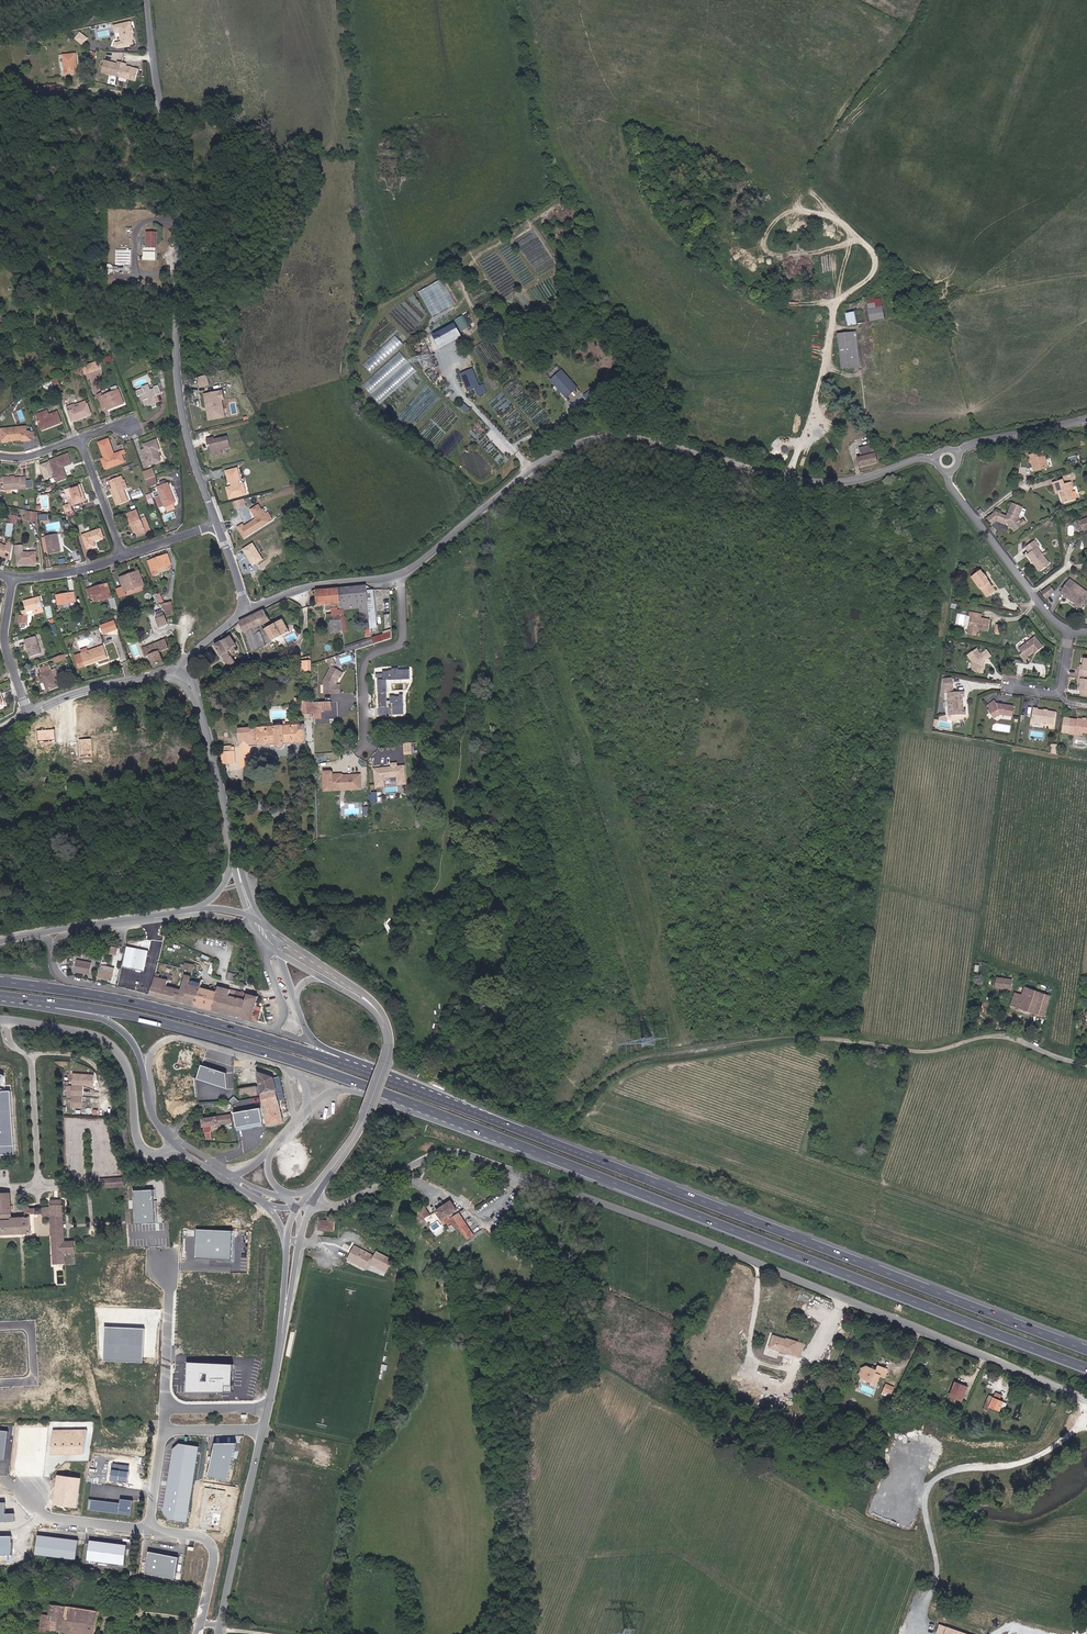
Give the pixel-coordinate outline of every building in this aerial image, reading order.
[(134,33),(133,29),(134,28),(133,22),(116,25),(117,31),(122,30),(124,41),(118,42),(119,47),(136,44),(135,40),(137,39),(135,33),(134,33)] [(109,29),(98,31),(99,38),(110,36),(109,29)] [(86,39),(80,34),(77,37),(84,42),(86,39)] [(60,76),(73,73),(69,52),(56,54),(60,76)] [(120,66),(107,63),(104,75),(138,84),(142,72),(129,69),(129,66),(121,64),(120,66)] [(66,95),(67,89),(61,88),(61,86),(37,84),(36,93),(66,95)] [(144,260),(157,259),(155,231),(145,231),(146,247),(143,247),(144,260)] [(133,250),(118,248),(116,264),(131,265),(133,250)] [(847,324),(882,317),(878,295),(843,303),(847,324)] [(464,315),(454,321),(460,334),(471,328),(464,315)] [(454,323),(432,335),(440,349),(461,337),(460,334),(454,323)] [(845,369),(858,367),(852,331),(839,334),(845,369)] [(395,335),(362,363),(371,374),(404,345),(395,335)] [(474,346),(469,347),(473,357),(463,361),(469,378),(476,376),(480,384),(487,381),(484,374),(480,375),(474,357),(478,356),(474,346)] [(407,362),(399,353),(364,385),(372,395),(407,362)] [(78,377),(103,367),(100,360),(75,370),(78,377)] [(407,362),(372,395),(380,405),(415,372),(407,362)] [(206,383),(203,373),(194,376),(197,385),(206,383)] [(558,394),(550,373),(537,378),(545,399),(558,394)] [(59,378),(43,383),(46,391),(55,388),(57,391),(63,389),(59,378)] [(145,390),(138,392),(140,397),(143,396),(147,407),(154,405),(155,408),(159,407),(156,397),(163,394),(160,386),(156,388),(157,389),(153,391),(150,385),(144,387),(145,390)] [(104,393),(98,395),(104,411),(128,404),(122,389),(105,396),(104,393)] [(219,414),(217,399),(219,399),(222,398),(220,389),(201,393),(203,401),(205,401),(208,416),(219,414)] [(206,419),(222,416),(219,399),(217,399),(219,414),(208,416),(205,401),(203,401),(206,419)] [(85,400),(65,407),(71,422),(90,415),(85,400)] [(47,410),(35,414),(41,431),(61,424),(57,412),(49,415),(47,410)] [(0,428),(0,443),(30,442),(29,431),(26,432),(26,427),(0,428)] [(220,445),(229,441),(224,431),(215,434),(215,436),(212,437),(211,434),(204,437),(206,443),(208,442),(212,452),(216,450),(218,446),(220,445)] [(112,439),(100,442),(106,458),(102,459),(107,470),(129,463),(125,451),(117,454),(112,439)] [(159,440),(145,444),(147,449),(144,450),(149,467),(163,462),(160,451),(163,450),(159,440)] [(854,450),(869,447),(868,442),(854,445),(854,448),(853,448),(854,450)] [(855,465),(872,461),(869,447),(854,450),(855,454),(853,454),(855,465)] [(67,453),(47,461),(55,482),(66,478),(62,468),(72,465),(67,453)] [(1046,457),(1033,460),(1034,464),(1036,464),(1037,471),(1035,471),(1037,476),(1050,472),(1046,457)] [(243,492),(242,485),(238,486),(234,483),(234,482),(233,479),(238,477),(235,466),(224,469),(227,480),(229,480),(230,484),(225,485),(227,496),(243,492)] [(154,469),(146,472),(151,488),(161,484),(154,469)] [(124,476),(111,481),(114,489),(112,489),(118,506),(132,501),(127,489),(129,489),(124,476)] [(3,479),(4,491),(27,489),(31,488),(31,481),(26,481),(26,478),(3,479)] [(171,483),(159,488),(166,508),(179,504),(171,483)] [(1075,494),(1077,494),(1074,486),(1068,489),(1066,483),(1056,486),(1058,496),(1065,494),(1067,498),(1065,498),(1068,506),(1078,503),(1075,494)] [(74,487),(67,490),(71,503),(65,506),(67,512),(75,511),(73,507),(89,501),(83,484),(81,485),(81,487),(74,489),(74,487)] [(153,494),(148,495),(151,505),(156,504),(153,494)] [(241,536),(266,520),(261,512),(263,511),(261,508),(259,508),(256,503),(248,508),(253,516),(254,516),(253,519),(252,518),(241,525),(240,522),(235,525),(241,536)] [(1026,519),(1028,512),(1015,508),(1012,521),(1003,519),(1001,526),(1011,529),(1014,526),(1016,528),(1015,533),(1020,533),(1021,535),(1029,530),(1024,523),(1023,524),(1021,523),(1022,519),(1026,519)] [(139,510),(129,514),(139,537),(154,531),(148,517),(144,518),(139,510)] [(270,518),(265,510),(261,512),(266,520),(270,518)] [(40,513),(29,511),(28,521),(39,522),(40,513)] [(50,514),(42,515),(42,522),(50,521),(50,514)] [(998,514),(989,520),(994,526),(1002,520),(998,514)] [(1029,530),(1033,527),(1028,521),(1022,519),(1021,523),(1023,524),(1024,523),(1029,530)] [(103,529),(83,535),(88,551),(99,548),(96,542),(107,539),(103,529)] [(47,538),(44,538),(46,553),(50,552),(50,555),(63,552),(59,534),(47,536),(47,538)] [(0,535),(0,555),(13,560),(15,543),(10,541),(8,546),(0,542),(3,536),(0,535)] [(250,542),(239,548),(250,565),(260,559),(250,542)] [(25,546),(17,545),(18,554),(20,554),(20,565),(39,565),(39,553),(25,552),(25,546)] [(170,554),(149,560),(154,576),(174,568),(170,554)] [(1038,577),(1048,570),(1041,561),(1040,562),(1034,554),(1027,559),(1035,569),(1033,570),(1038,577)] [(143,570),(121,577),(128,596),(149,588),(143,570)] [(997,591),(982,571),(972,578),(987,598),(997,591)] [(1072,580),(1061,594),(1082,608),(1086,600),(1086,591),(1072,580)] [(111,583),(88,589),(91,599),(96,598),(97,603),(114,597),(114,593),(111,583)] [(367,585),(341,588),(342,603),(345,610),(360,608),(364,637),(371,637),(370,629),(377,629),(374,590),(368,591),(367,585)] [(1057,592),(1052,586),(1043,593),(1048,600),(1057,592)] [(341,588),(319,590),(319,605),(342,603),(341,588)] [(76,592),(58,595),(59,606),(78,602),(76,592)] [(156,594),(159,603),(164,601),(161,592),(156,594)] [(42,597),(25,601),(28,611),(34,610),(36,615),(45,613),(42,597)] [(174,602),(165,604),(170,616),(176,615),(174,610),(175,608),(174,602)] [(264,609),(240,622),(245,634),(271,622),(264,609)] [(165,611),(158,614),(160,618),(158,619),(161,628),(172,624),(165,611)] [(984,614),(973,613),(971,630),(979,632),(979,630),(990,632),(992,620),(984,618),(984,614)] [(29,615),(21,615),(20,624),(30,624),(29,615)] [(285,618),(268,629),(274,641),(292,631),(285,618)] [(116,620),(101,624),(104,634),(119,629),(116,620)] [(233,636),(217,645),(230,668),(239,664),(232,651),(240,646),(233,636)] [(38,637),(27,639),(31,657),(43,654),(38,637)] [(1044,647),(1037,637),(1020,649),(1023,653),(1021,655),(1027,663),(1031,660),(1029,657),(1044,647)] [(168,639),(145,648),(147,657),(153,656),(156,666),(167,662),(163,652),(173,649),(168,639)] [(106,646),(83,653),(88,666),(111,658),(106,646)] [(979,649),(968,656),(974,664),(973,671),(985,674),(987,661),(993,657),(988,650),(982,654),(979,649)] [(68,655),(55,659),(58,664),(70,660),(68,655)] [(1085,659),(1084,666),(1082,665),(1079,684),(1081,684),(1080,690),(1086,691),(1086,660),(1085,659)] [(52,665),(43,668),(45,678),(42,679),(43,683),(46,682),(49,690),(65,684),(59,669),(55,671),(52,665)] [(322,679),(323,694),(340,693),(339,683),(344,672),(331,665),(322,679)] [(377,678),(378,716),(386,715),(386,703),(386,701),(386,679),(409,679),(409,668),(398,669),(392,669),(382,671),(382,674),(375,674),(376,678),(377,678)] [(955,683),(946,684),(947,693),(949,693),(950,716),(969,715),(969,709),(966,709),(966,697),(968,697),(967,691),(956,692),(955,683)] [(935,696),(942,697),(943,686),(937,685),(935,696)] [(390,701),(386,701),(386,703),(392,703),(392,715),(403,714),(403,695),(389,695),(390,701)] [(330,701),(300,702),(301,712),(309,712),(309,719),(321,719),(321,712),(332,709),(330,701)] [(999,704),(997,701),(989,706),(992,709),(991,710),(996,719),(1002,715),(1014,717),(1016,706),(999,704)] [(1058,712),(1035,708),(1034,721),(1056,725),(1058,712)] [(1066,717),(1063,732),(1084,736),(1084,733),(1086,734),(1086,720),(1066,717)] [(305,724),(238,729),(239,746),(276,745),(281,750),(285,750),(288,745),(307,744),(305,724)] [(51,748),(40,749),(40,765),(64,764),(62,748),(59,747),(57,739),(51,739),(51,748)] [(411,743),(403,744),(404,756),(411,755),(411,743)] [(238,752),(224,752),(224,763),(238,764),(238,752)] [(373,767),(374,788),(384,788),(384,777),(395,776),(396,786),(406,785),(405,765),(397,765),(396,762),(390,763),(390,766),(373,767)] [(330,769),(322,770),(323,792),(362,789),(361,774),(333,774),(330,769)] [(108,946),(106,953),(115,956),(117,948),(108,946)] [(151,951),(129,947),(124,967),(147,972),(151,951)] [(94,962),(79,961),(77,973),(93,975),(94,962)] [(186,962),(184,968),(193,971),(195,965),(186,962)] [(114,968),(100,964),(96,978),(111,982),(114,968)] [(237,974),(228,972),(226,981),(235,983),(237,974)] [(171,980),(157,977),(153,995),(188,1003),(192,980),(193,976),(188,975),(184,991),(170,987),(171,980)] [(1014,980),(1006,979),(1006,990),(1013,991),(1014,980)] [(192,980),(188,1003),(260,1022),(263,1010),(259,1009),(262,998),(251,995),(250,1002),(232,996),(234,990),(222,987),(221,993),(204,989),(204,983),(192,980)] [(1052,996),(1027,987),(1024,995),(1018,993),(1013,1005),(1046,1017),(1052,996)] [(194,1045),(189,1061),(202,1065),(207,1049),(194,1045)] [(225,1073),(200,1065),(195,1079),(226,1089),(225,1073)] [(279,1079),(260,1072),(262,1085),(242,1088),(242,1090),(239,1091),(240,1098),(264,1095),(271,1128),(289,1124),(279,1079)] [(98,1075),(75,1074),(74,1086),(69,1085),(69,1098),(73,1098),(73,1108),(85,1109),(86,1086),(97,1087),(98,1075)] [(13,1154),(9,1091),(0,1091),(0,1155),(13,1154)] [(264,1109),(239,1114),(240,1124),(256,1121),(257,1128),(267,1126),(264,1109)] [(233,1112),(204,1117),(206,1128),(235,1124),(233,1112)] [(125,1176),(103,1178),(103,1188),(126,1186),(125,1176)] [(153,1190),(133,1191),(134,1224),(155,1223),(153,1190)] [(35,1234),(34,1216),(51,1215),(53,1265),(69,1264),(68,1254),(78,1254),(77,1247),(77,1241),(67,1241),(64,1199),(51,1199),(51,1206),(26,1208),(26,1215),(15,1216),(14,1192),(0,1193),(0,1237),(35,1234)] [(449,1200),(432,1210),(439,1221),(456,1210),(449,1200)] [(424,1206),(416,1211),(423,1220),(431,1215),(424,1206)] [(476,1235),(460,1213),(451,1220),(450,1217),(445,1220),(447,1224),(449,1223),(451,1225),(454,1224),(457,1229),(459,1228),(469,1240),(476,1235)] [(335,1221),(320,1219),(319,1230),(334,1231),(335,1221)] [(232,1231),(196,1230),(195,1258),(231,1259),(232,1231)] [(374,1255),(356,1245),(348,1259),(366,1269),(369,1264),(374,1255)] [(377,1251),(374,1255),(369,1264),(386,1273),(393,1259),(377,1251)] [(144,1329),(104,1327),(103,1360),(142,1363),(144,1329)] [(23,1368),(22,1340),(18,1340),(17,1331),(0,1332),(0,1369),(23,1368)] [(787,1339),(774,1335),(770,1349),(795,1356),(800,1342),(787,1338),(787,1339)] [(233,1364),(186,1362),(184,1392),(231,1394),(233,1364)] [(877,1371),(867,1367),(863,1369),(860,1375),(862,1380),(878,1386),(881,1377),(887,1379),(890,1371),(879,1366),(877,1371)] [(969,1387),(956,1382),(950,1397),(963,1402),(969,1387)] [(896,1388),(887,1384),(885,1391),(894,1395),(896,1388)] [(1003,1396),(998,1393),(991,1409),(1001,1412),(1005,1403),(1002,1401),(1003,1396)] [(42,1429),(22,1427),(19,1457),(39,1460),(42,1429)] [(86,1430),(53,1430),(49,1455),(83,1455),(86,1430)] [(198,1447),(178,1443),(172,1449),(162,1511),(168,1520),(186,1523),(198,1447)] [(235,1444),(214,1444),(206,1477),(226,1481),(235,1444)] [(129,1466),(112,1464),(109,1481),(127,1483),(129,1466)] [(80,1478),(56,1475),(52,1506),(76,1509),(80,1478)] [(132,1501),(119,1499),(119,1503),(89,1500),(87,1510),(118,1514),(130,1516),(132,1501)] [(0,1503),(0,1522),(14,1521),(13,1514),(4,1514),(4,1503),(0,1503)] [(77,1540),(36,1535),(34,1555),(75,1560),(77,1540)] [(0,1537),(0,1555),(10,1555),(10,1537),(0,1537)] [(125,1545),(89,1540),(86,1561),(123,1566),(125,1545)] [(177,1558),(148,1552),(144,1573),(173,1580),(177,1558)] [(39,1629),(73,1633),(99,1633),(103,1611),(51,1603),(50,1613),(42,1612),(39,1629)] [(939,1624),(936,1633),(939,1633),(968,1633),(939,1624)]
